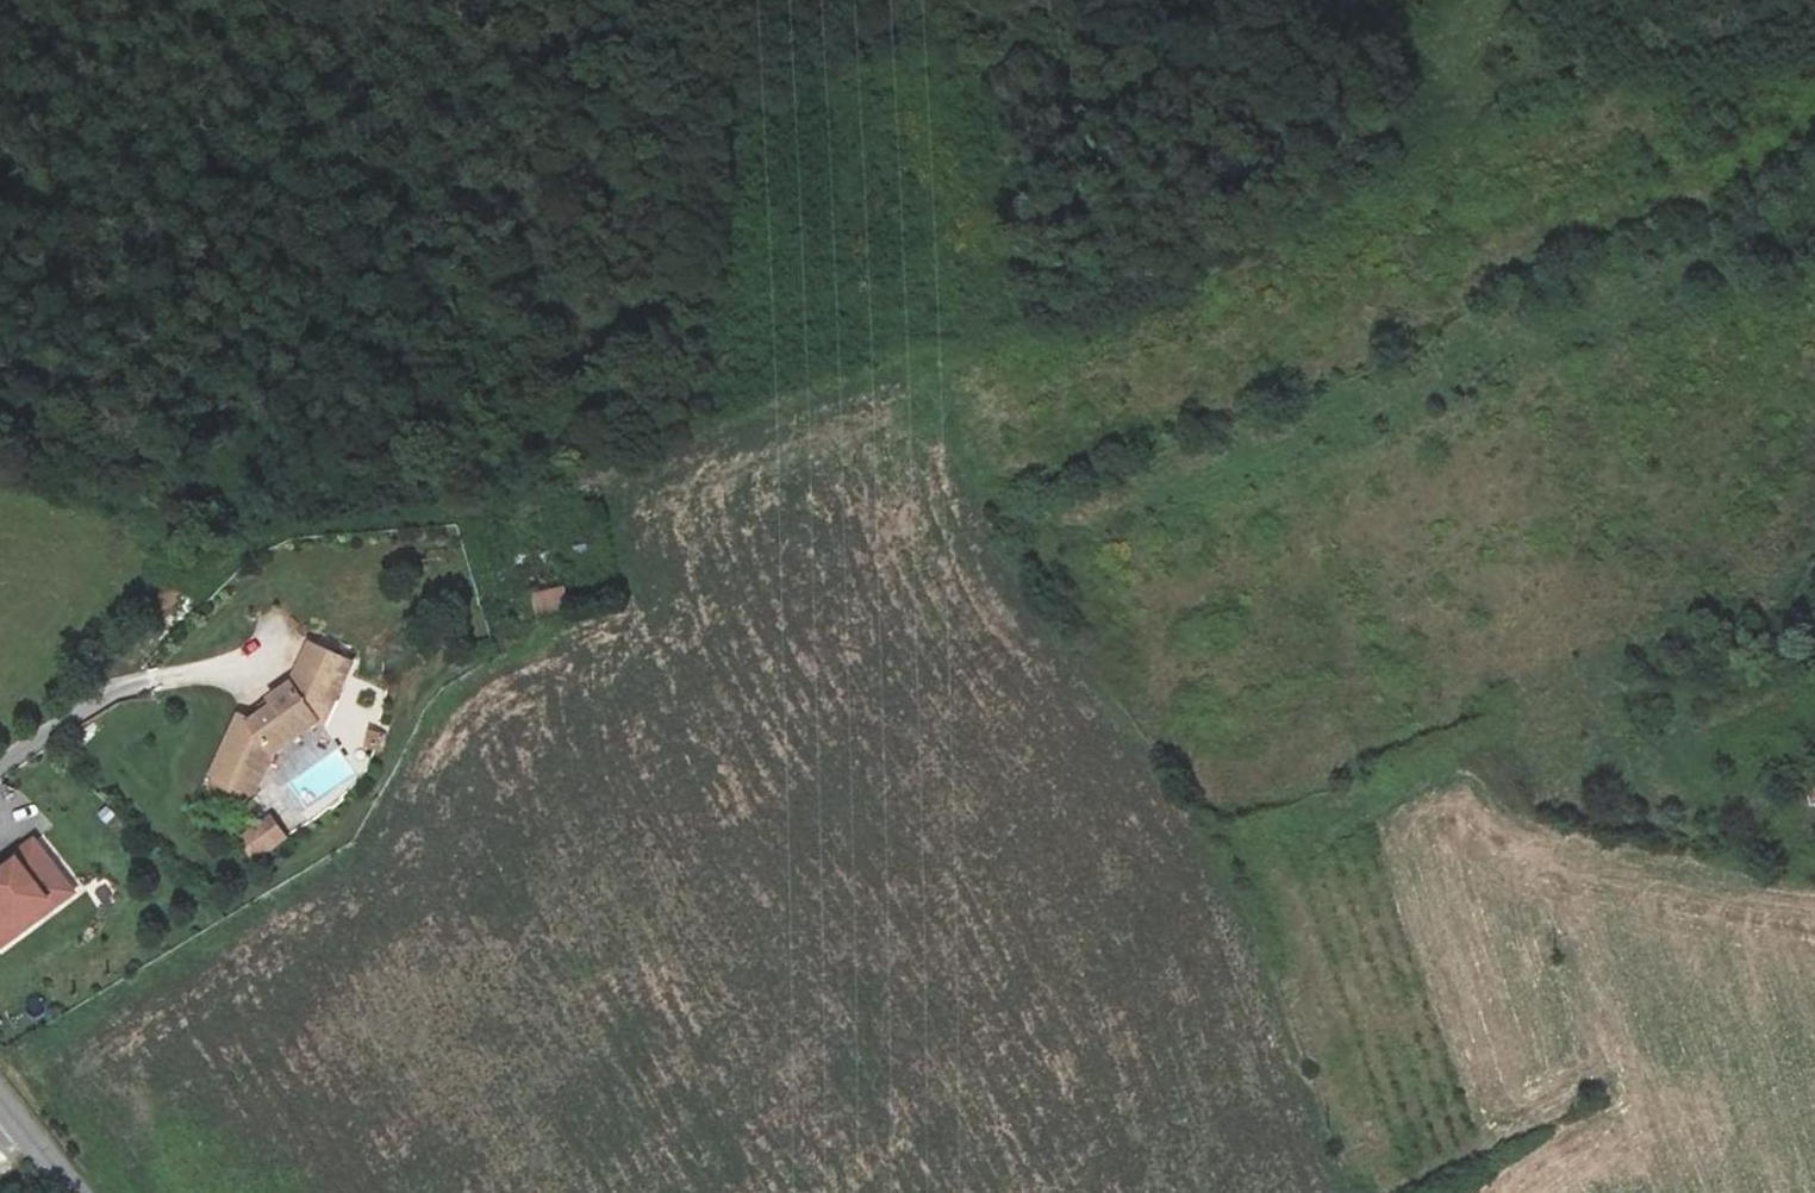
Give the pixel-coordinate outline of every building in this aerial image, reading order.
[(563,589),(533,597),(538,616),(568,608),(563,589)] [(324,726),(353,663),(313,644),(297,680),(269,698),(271,705),(249,717),(240,715),(212,775),(254,793),(271,756),(316,723),(324,726)] [(1814,808),(1814,783),(1805,786),(1811,809),(1814,808)] [(284,837),(270,818),(241,840),(255,859),(284,837)] [(0,875),(0,956),(70,899),(31,851),(0,875)]
